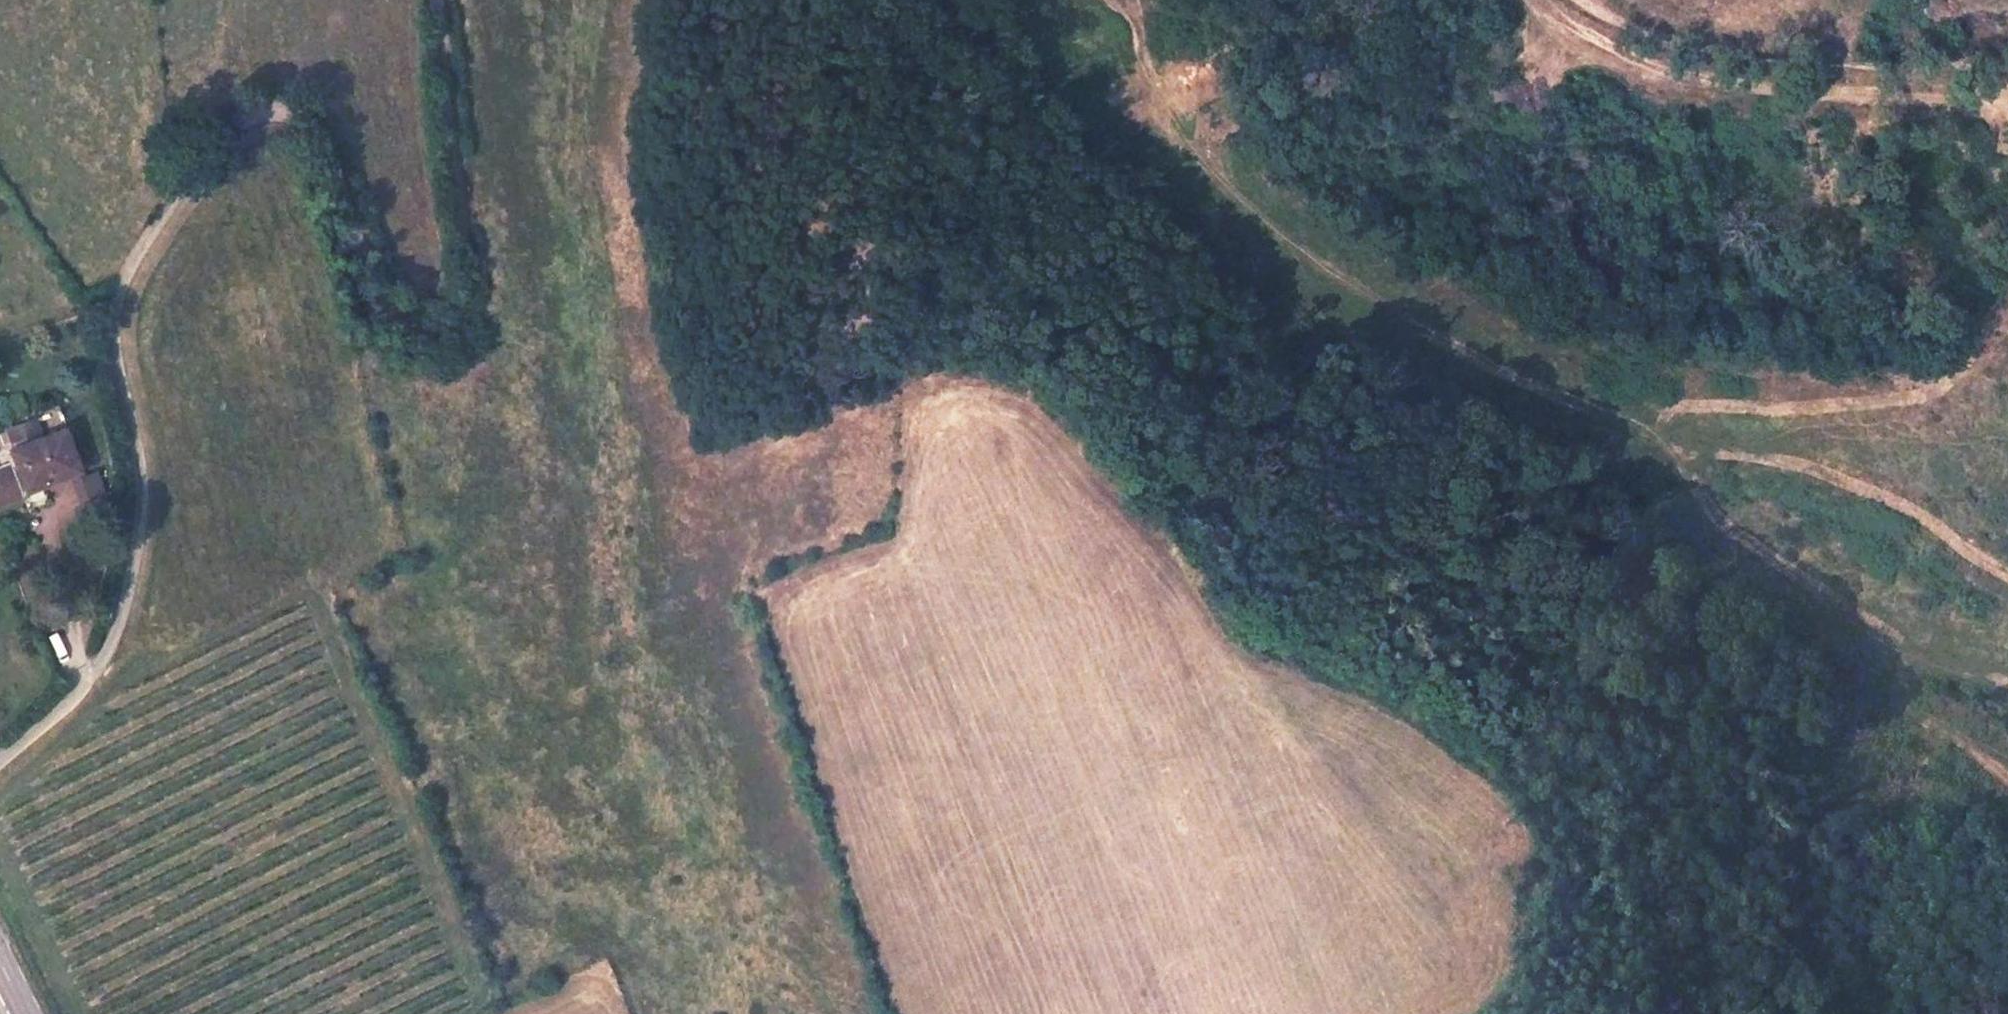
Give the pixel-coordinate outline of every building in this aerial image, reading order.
[(63,426),(0,449),(0,460),(1,465),(0,465),(0,502),(14,497),(12,490),(76,466),(63,426)]
